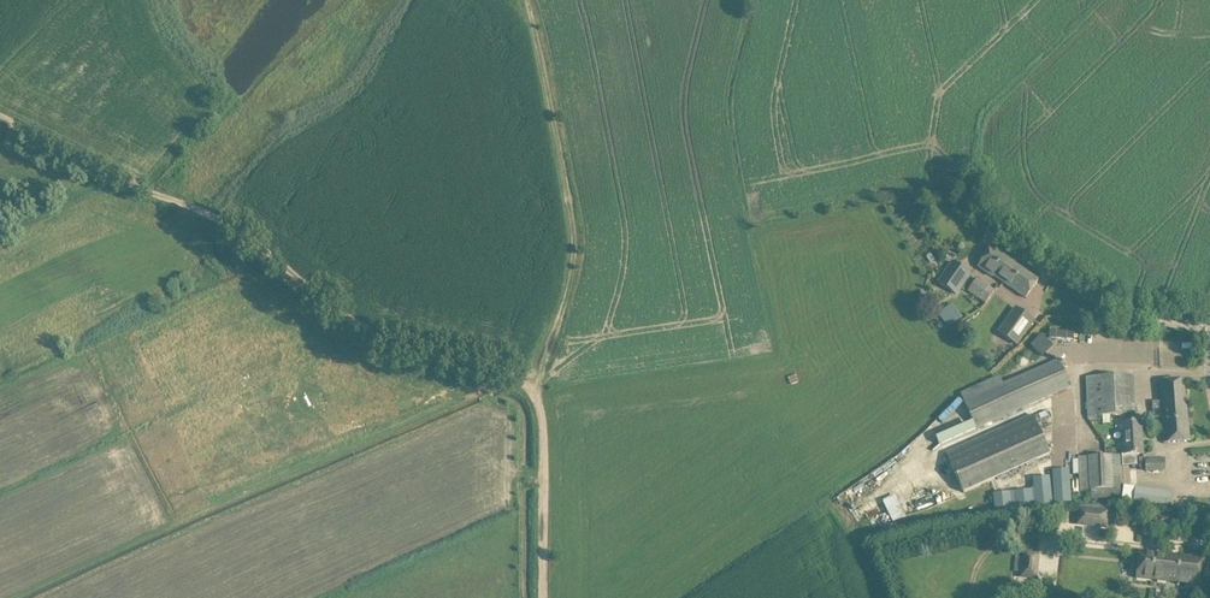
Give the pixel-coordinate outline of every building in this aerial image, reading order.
[(1008,258),(992,247),(978,267),(993,277),(994,276),(1001,281),(1005,274),(999,271),(1008,258)] [(1026,298),(1031,291),(1038,281),(1016,266),(1017,264),(1008,258),(999,271),(1005,274),(1001,281),(1026,298)] [(938,282),(956,295),(970,274),(952,262),(938,282)] [(986,304),(994,291),(988,286),(979,300),(986,304)] [(1017,345),(1033,321),(1015,308),(999,332),(1017,345)] [(1076,343),(1076,331),(1048,331),(1048,344),(1076,343)] [(1031,345),(1043,357),(1054,346),(1042,334),(1031,345)] [(977,429),(1059,392),(1070,387),(1059,361),(965,403),(977,429)] [(1086,377),(1088,417),(1125,415),(1125,405),(1134,405),(1133,376),(1086,377)] [(1158,382),(1160,408),(1164,443),(1190,441),(1184,380),(1158,382)] [(1050,455),(1033,416),(946,455),(964,494),(1050,455)] [(1124,455),(1131,455),(1143,454),(1141,422),(1122,423),(1124,455)] [(1080,491),(1091,490),(1091,498),(1124,496),(1122,455),(1079,458),(1080,491)] [(1145,459),(1145,471),(1165,471),(1165,458),(1145,459)] [(1054,502),(1071,501),(1070,468),(1053,469),(1054,502)] [(1032,477),(1033,489),(993,493),(994,512),(1053,507),(1050,476),(1032,477)] [(1125,487),(1123,504),(1171,511),(1173,494),(1125,487)] [(897,495),(883,501),(893,522),(907,516),(897,495)] [(1106,527),(1107,513),(1079,510),(1078,524),(1106,527)] [(1156,516),(1154,528),(1169,530),(1171,518),(1156,516)] [(1204,560),(1139,553),(1136,578),(1201,585),(1204,560)] [(1024,554),(1021,577),(1036,578),(1038,556),(1024,554)]
